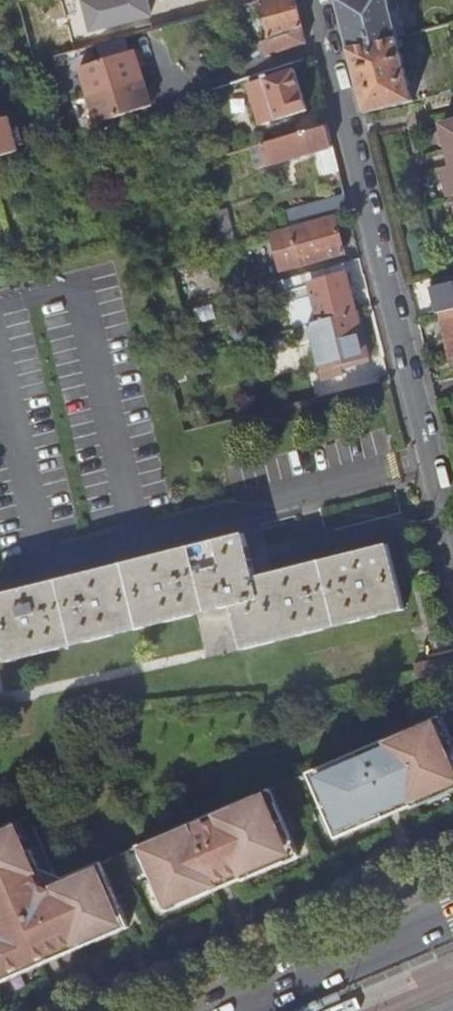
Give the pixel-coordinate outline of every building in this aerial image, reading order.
[(308,44),(296,0),(268,0),(261,2),(273,41),(249,48),(253,60),(267,55),(268,56),(308,44)] [(399,39),(389,0),(338,0),(350,52),(399,39)] [(367,115),(403,106),(403,105),(416,102),(410,79),(417,78),(408,39),(400,41),(399,39),(350,52),(367,115)] [(79,64),(98,122),(158,103),(139,45),(79,64)] [(271,102),(275,117),(306,110),(297,72),(250,83),(256,106),(271,102)] [(260,121),(275,117),(271,102),(256,106),(260,121)] [(0,108),(0,158),(21,151),(11,119),(4,120),(0,108)] [(444,126),(451,154),(452,154),(452,124),(444,126)] [(339,171),(328,126),(251,148),(258,169),(285,162),(285,163),(313,155),(312,154),(318,152),(325,175),(339,171)] [(335,215),(350,211),(345,195),(305,206),(309,223),(335,215)] [(224,246),(232,243),(224,212),(216,214),(224,246)] [(346,254),(335,215),(309,223),(272,233),(282,272),(346,254)] [(319,323),(357,312),(344,265),(280,282),(287,305),(311,297),(319,323)] [(443,313),(452,311),(452,279),(450,280),(451,285),(435,288),(440,314),(443,313)] [(359,311),(357,312),(319,323),(297,329),(302,345),(314,342),(325,381),(348,375),(345,367),(372,360),(359,311)] [(443,313),(452,360),(452,311),(443,313)] [(170,335),(164,314),(154,317),(160,338),(170,335)] [(256,578),(245,535),(0,596),(0,626),(9,662),(195,616),(232,608),(244,650),(404,610),(402,600),(388,545),(256,578)] [(421,663),(416,664),(417,669),(420,679),(452,672),(452,656),(421,663)] [(319,796),(336,838),(363,827),(386,817),(384,811),(396,806),(399,811),(404,809),(413,805),(414,807),(452,790),(452,740),(443,717),(309,773),(319,796)] [(301,856),(281,811),(272,788),(140,844),(138,845),(166,911),(216,890),(213,884),(226,879),(228,884),(240,879),(242,878),(243,880),(301,856)] [(393,814),(399,811),(396,806),(384,811),(386,817),(393,814)] [(42,958),(52,953),(55,959),(81,948),(88,944),(129,926),(102,861),(50,882),(22,817),(0,827),(0,982),(0,983),(40,966),(42,965),(39,959),(42,958)] [(222,887),(228,884),(226,879),(213,884),(216,890),(222,887)] [(52,953),(42,958),(39,959),(42,965),(45,963),(48,962),(55,959),(52,953)] [(293,1010),(314,1010),(343,998),(340,991),(293,1010)]
